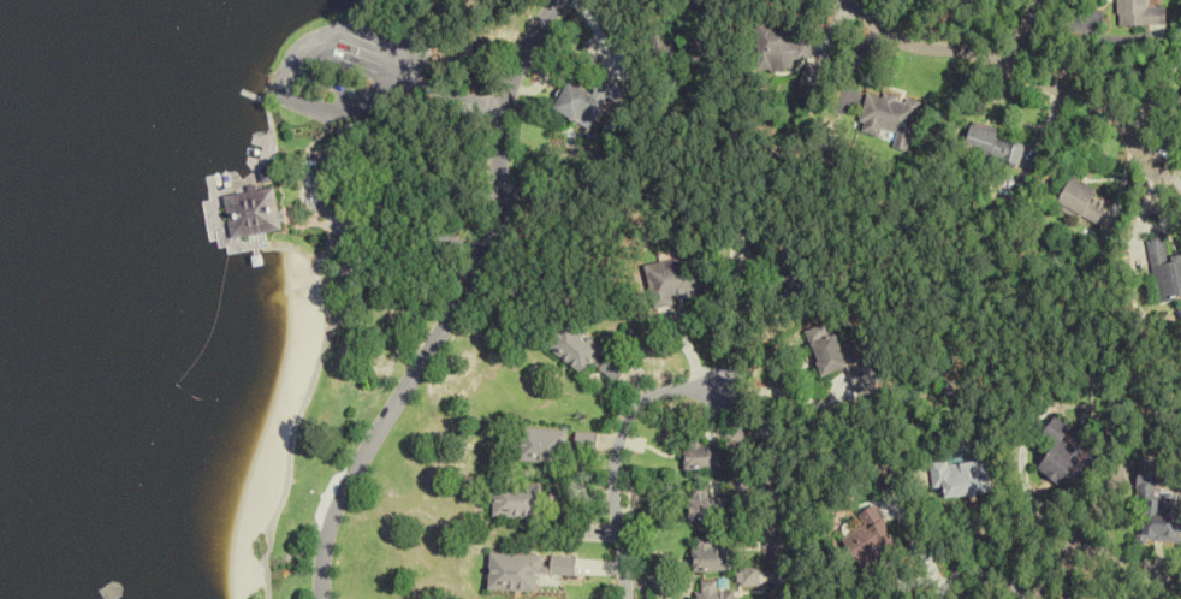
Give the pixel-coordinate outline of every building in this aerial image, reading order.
[(1165,6),(1148,6),(1148,0),(1115,0),(1115,25),(1165,25),(1165,6)] [(788,22),(755,22),(756,72),(793,71),(793,60),(808,60),(808,41),(788,42),(788,22)] [(796,82),(808,90),(820,70),(808,62),(796,82)] [(590,92),(571,80),(554,108),(588,128),(616,81),(602,72),(590,92)] [(905,151),(917,104),(865,91),(854,133),(889,143),(888,147),(905,151)] [(1018,165),(1025,140),(969,126),(963,151),(1018,165)] [(1100,189),(1071,175),(1056,206),(1097,226),(1108,203),(1096,197),(1100,189)] [(283,228),(276,185),(227,193),(233,236),(283,228)] [(1180,300),(1180,253),(1168,255),(1165,236),(1149,238),(1158,303),(1180,300)] [(702,296),(694,255),(643,265),(651,305),(702,296)] [(583,375),(604,349),(565,318),(544,344),(583,375)] [(823,375),(858,360),(851,342),(839,347),(833,333),(810,344),(823,375)] [(627,364),(611,353),(599,370),(615,381),(627,364)] [(1037,469),(1071,495),(1095,463),(1064,440),(1072,428),(1055,415),(1039,437),(1054,447),(1037,469)] [(564,429),(518,429),(517,461),(563,462),(564,429)] [(700,445),(700,437),(681,437),(681,469),(719,469),(719,445),(700,445)] [(930,489),(942,487),(943,498),(990,492),(985,457),(927,465),(930,489)] [(1180,544),(1180,500),(1155,496),(1160,460),(1141,458),(1136,501),(1147,503),(1142,539),(1180,544)] [(491,517),(535,519),(536,485),(492,483),(491,517)] [(685,521),(728,521),(728,498),(704,498),(704,487),(685,487),(685,521)] [(565,504),(564,488),(549,489),(550,505),(565,504)] [(855,514),(861,527),(841,536),(855,567),(894,548),(874,505),(855,514)] [(690,571),(727,571),(727,548),(708,548),(708,537),(690,537),(690,571)] [(755,586),(755,568),(736,568),(736,586),(755,586)] [(694,581),(694,598),(731,598),(731,592),(712,592),(712,581),(694,581)]
